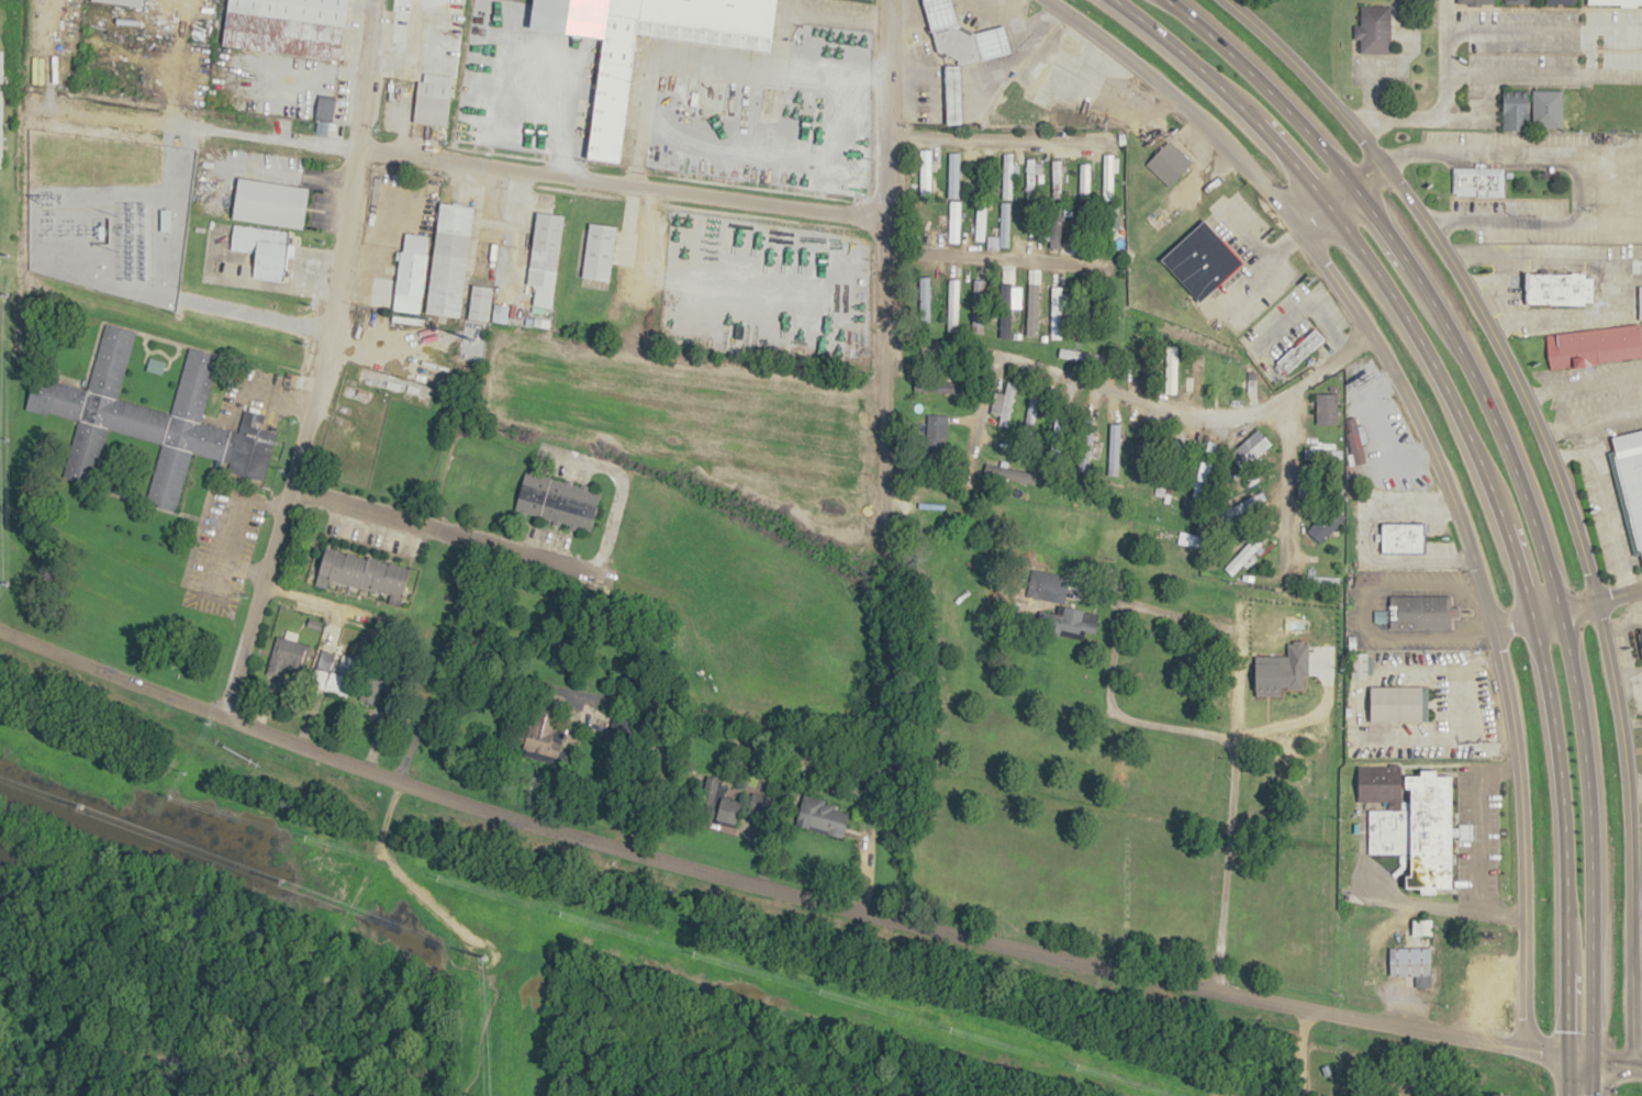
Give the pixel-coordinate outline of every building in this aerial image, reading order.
[(222,45),(338,60),(347,0),(229,0),(222,45)] [(461,2),(448,124),(413,120),(417,80),(423,79),(428,24),(439,25),(442,12),(447,11),(448,0),(461,2)] [(640,19),(643,0),(778,0),(772,40),(640,19)] [(936,49),(960,65),(1012,53),(1004,25),(976,31),(959,21),(954,0),(924,0),(936,49)] [(1360,4),(1360,52),(1390,53),(1390,5),(1360,4)] [(640,19),(621,163),(588,157),(608,14),(640,19)] [(946,66),(947,122),(964,122),(960,65),(946,66)] [(660,75),(657,100),(695,104),(699,79),(660,75)] [(1562,90),(1531,90),(1531,125),(1562,125),(1562,90)] [(1501,91),(1501,130),(1529,130),(1529,91),(1501,91)] [(1153,155),(1177,175),(1191,161),(1168,139),(1153,155)] [(959,196),(959,151),(948,151),(948,196),(959,196)] [(973,197),(985,197),(985,151),(973,151),(973,197)] [(1002,197),(1012,197),(1012,153),(1002,153),(1002,197)] [(1103,199),(1113,199),(1113,154),(1103,154),(1103,199)] [(1035,198),(1035,157),(1025,157),(1025,198),(1035,198)] [(1062,200),(1062,159),(1051,159),(1051,200),(1062,200)] [(1079,199),(1090,199),(1090,163),(1079,163),(1079,199)] [(1452,166),(1452,194),(1505,195),(1505,166),(1452,166)] [(238,177),(232,217),(303,227),(309,188),(238,177)] [(920,190),(927,188),(925,177),(918,179),(920,190)] [(929,242),(929,198),(919,198),(919,242),(929,242)] [(962,201),(948,201),(948,242),(962,242),(962,201)] [(1009,202),(1000,202),(1000,235),(1009,235),(1009,202)] [(439,203),(425,311),(460,315),(473,209),(439,203)] [(987,236),(987,204),(975,204),(975,245),(996,245),(996,236),(987,236)] [(1024,210),(1024,241),(1034,241),(1034,210),(1024,210)] [(536,211),(563,215),(551,307),(534,305),(536,286),(526,282),(536,211)] [(1049,246),(1059,246),(1059,216),(1049,216),(1049,246)] [(1205,219),(1161,259),(1202,302),(1246,260),(1205,219)] [(588,222),(581,273),(608,278),(615,225),(588,222)] [(232,224),(230,248),(255,251),(253,276),(287,280),(291,244),(291,232),(232,224)] [(400,250),(393,309),(421,312),(427,253),(400,250)] [(1528,270),(1528,301),(1594,303),(1594,272),(1528,270)] [(930,276),(918,276),(918,331),(930,331),(930,276)] [(947,331),(958,331),(958,278),(947,278),(947,331)] [(972,330),(983,330),(983,278),(972,278),(972,330)] [(1001,326),(1010,326),(1010,279),(1001,279),(1001,326)] [(473,283),(468,316),(489,320),(493,287),(473,283)] [(1062,286),(1051,285),(1049,338),(1060,338),(1062,286)] [(1026,338),(1037,338),(1037,286),(1026,286),(1026,338)] [(1551,369),(1641,356),(1641,347),(1639,322),(1546,334),(1551,369)] [(104,324),(87,389),(35,374),(26,405),(78,418),(63,473),(92,481),(107,427),(160,443),(145,500),(176,508),(191,452),(265,472),(276,432),(261,428),(265,414),(244,409),(237,432),(200,421),(217,356),(188,347),(170,413),(116,398),(134,332),(104,324)] [(1314,325),(1325,337),(1286,373),(1275,361),(1314,325)] [(1203,403),(1203,361),(1193,361),(1193,403),(1203,403)] [(1000,413),(998,424),(1006,426),(1017,383),(1005,380),(997,413),(1000,413)] [(958,391),(958,381),(914,381),(914,391),(958,391)] [(1040,393),(1030,391),(1022,435),(1031,437),(1040,393)] [(1337,393),(1315,393),(1315,423),(1337,423),(1337,393)] [(925,451),(946,451),(946,414),(925,414),(925,451)] [(1345,418),(1355,462),(1367,461),(1356,415),(1345,418)] [(1120,423),(1109,423),(1109,474),(1120,474),(1120,423)] [(1149,477),(1149,423),(1135,423),(1135,477),(1149,477)] [(1641,548),(1641,428),(1612,436),(1641,548)] [(1009,469),(1024,463),(1019,448),(1007,453),(1001,438),(989,443),(995,457),(1003,454),(1009,469)] [(1304,458),(1335,458),(1335,445),(1304,445),(1304,458)] [(526,470),(602,491),(591,535),(513,514),(526,470)] [(927,490),(927,479),(907,479),(907,500),(951,500),(951,490),(927,490)] [(1202,497),(1204,484),(1196,482),(1194,495),(1202,497)] [(1346,517),(1333,503),(1307,529),(1321,542),(1346,517)] [(1384,523),(1423,524),(1425,550),(1382,549),(1384,523)] [(327,544),(315,583),(401,605),(411,567),(327,544)] [(1056,620),(1094,630),(1098,614),(1063,605),(1069,578),(1036,569),(1029,596),(1060,603),(1056,620)] [(1339,576),(1306,576),(1306,586),(1339,586),(1339,576)] [(1390,594),(1452,595),(1452,627),(1389,627),(1390,594)] [(1252,618),(1252,601),(1243,601),(1243,618),(1252,618)] [(301,679),(307,643),(276,638),(270,674),(301,679)] [(309,685),(347,697),(359,660),(321,648),(309,685)] [(388,679),(371,672),(361,696),(378,703),(388,679)] [(1373,685),(1427,686),(1427,722),(1371,720),(1373,685)] [(567,708),(543,699),(532,726),(513,719),(505,740),(535,751),(540,739),(553,745),(567,708)] [(1455,775),(1454,887),(1408,887),(1408,875),(1414,875),(1414,852),(1370,851),(1370,808),(1388,809),(1388,803),(1358,802),(1358,763),(1400,763),(1400,774),(1423,775),(1455,775)] [(710,813),(721,779),(708,775),(697,810),(710,813)] [(743,800),(722,797),(718,821),(739,824),(743,800)] [(845,836),(851,807),(802,797),(796,827),(845,836)] [(1390,947),(1431,948),(1431,985),(1415,985),(1416,975),(1392,976),(1390,947)]
